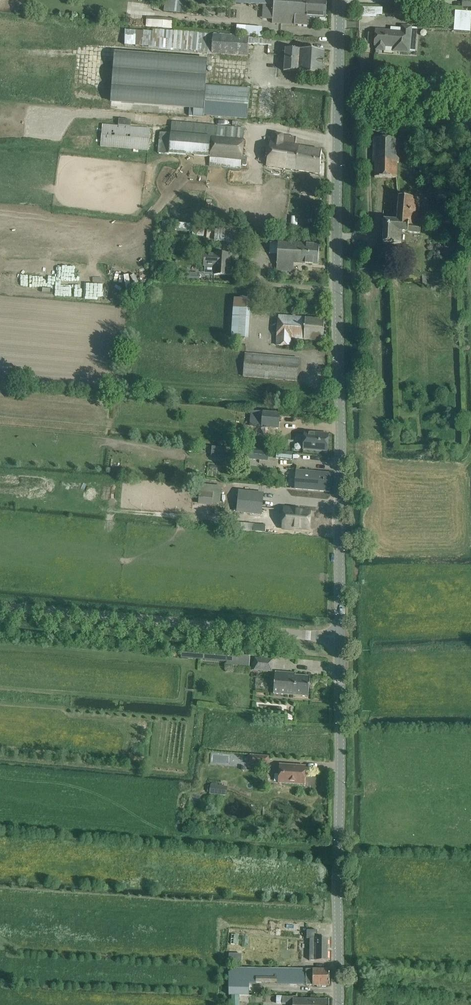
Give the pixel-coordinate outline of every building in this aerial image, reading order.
[(164,11),(186,13),(187,0),(166,0),(164,11)] [(233,5),(273,6),(272,23),(309,26),(310,17),(326,18),(327,0),(234,0),(233,5)] [(273,31),(263,30),(263,28),(237,26),(236,35),(262,37),(273,38),(273,31)] [(376,50),(384,50),(385,47),(394,47),(393,51),(409,52),(411,27),(402,26),(402,32),(376,30),(374,46),(376,46),(376,50)] [(138,31),(137,50),(199,54),(200,35),(138,31)] [(272,39),(249,37),(213,35),(212,54),(248,56),(249,43),(272,45),(272,39)] [(285,49),(285,56),(284,71),(298,72),(298,74),(323,76),(324,51),(300,49),(300,50),(285,49)] [(205,85),(207,64),(114,58),(111,102),(188,108),(187,116),(203,117),(203,116),(205,85)] [(205,85),(203,116),(246,119),(250,89),(205,85)] [(243,128),(213,125),(172,122),(170,153),(210,157),(209,166),(241,169),(244,140),(242,140),(243,128)] [(102,124),(101,145),(147,149),(149,128),(102,124)] [(297,138),(287,136),(273,134),(267,165),(310,173),(320,174),(322,151),(295,146),(297,138)] [(399,163),(399,149),(399,139),(373,138),(373,162),(375,162),(375,177),(397,178),(397,162),(399,163)] [(420,199),(409,198),(399,197),(397,221),(384,220),(383,246),(387,246),(388,243),(401,244),(402,232),(420,233),(420,226),(418,226),(420,199)] [(169,220),(168,228),(192,229),(192,221),(169,220)] [(215,230),(214,240),(230,242),(231,232),(215,230)] [(320,245),(278,243),(277,271),(294,272),(294,263),(318,265),(320,245)] [(214,274),(219,274),(229,275),(230,255),(205,254),(204,266),(215,267),(214,274)] [(235,298),(232,337),(249,338),(252,299),(235,298)] [(279,315),(277,345),(291,345),(291,338),(323,342),(324,319),(314,319),(279,315)] [(243,377),(287,380),(297,381),(299,358),(289,357),(245,354),(243,377)] [(252,411),(250,426),(279,429),(280,414),(253,411),(252,411)] [(329,434),(305,433),(304,450),(328,451),(329,434)] [(236,460),(236,447),(213,447),(214,460),(236,460)] [(250,450),(249,459),(268,461),(269,452),(250,450)] [(277,452),(276,458),(292,460),(293,453),(277,452)] [(331,474),(321,473),(295,471),(294,489),(320,491),(330,492),(331,474)] [(204,504),(223,504),(223,486),(204,487),(204,504)] [(233,488),(232,508),(256,510),(257,490),(233,488)] [(281,507),(279,529),(290,530),(290,528),(305,529),(307,512),(292,510),(292,508),(281,507)] [(267,525),(234,522),(233,529),(267,532),(267,525)] [(228,656),(228,666),(250,667),(251,656),(242,655),(242,657),(228,656)] [(255,658),(254,670),(272,671),(273,660),(255,658)] [(275,672),(274,682),(273,694),(309,697),(310,677),(296,676),(296,674),(275,672)] [(268,756),(250,755),(250,764),(268,765),(268,756)] [(305,766),(295,766),(280,764),(278,783),(304,785),(305,766)] [(226,795),(226,787),(210,786),(210,794),(226,795)] [(318,930),(308,930),(307,939),(310,939),(310,961),(327,961),(328,938),(317,938),(318,930)] [(239,936),(232,936),(232,946),(230,946),(230,961),(237,962),(238,946),(239,946),(239,948),(249,948),(249,937),(239,937),(239,936)] [(329,969),(319,969),(299,969),(299,983),(307,983),(307,985),(319,985),(329,985),(329,969)] [(231,1004),(239,1004),(239,995),(231,995),(231,1004)]
